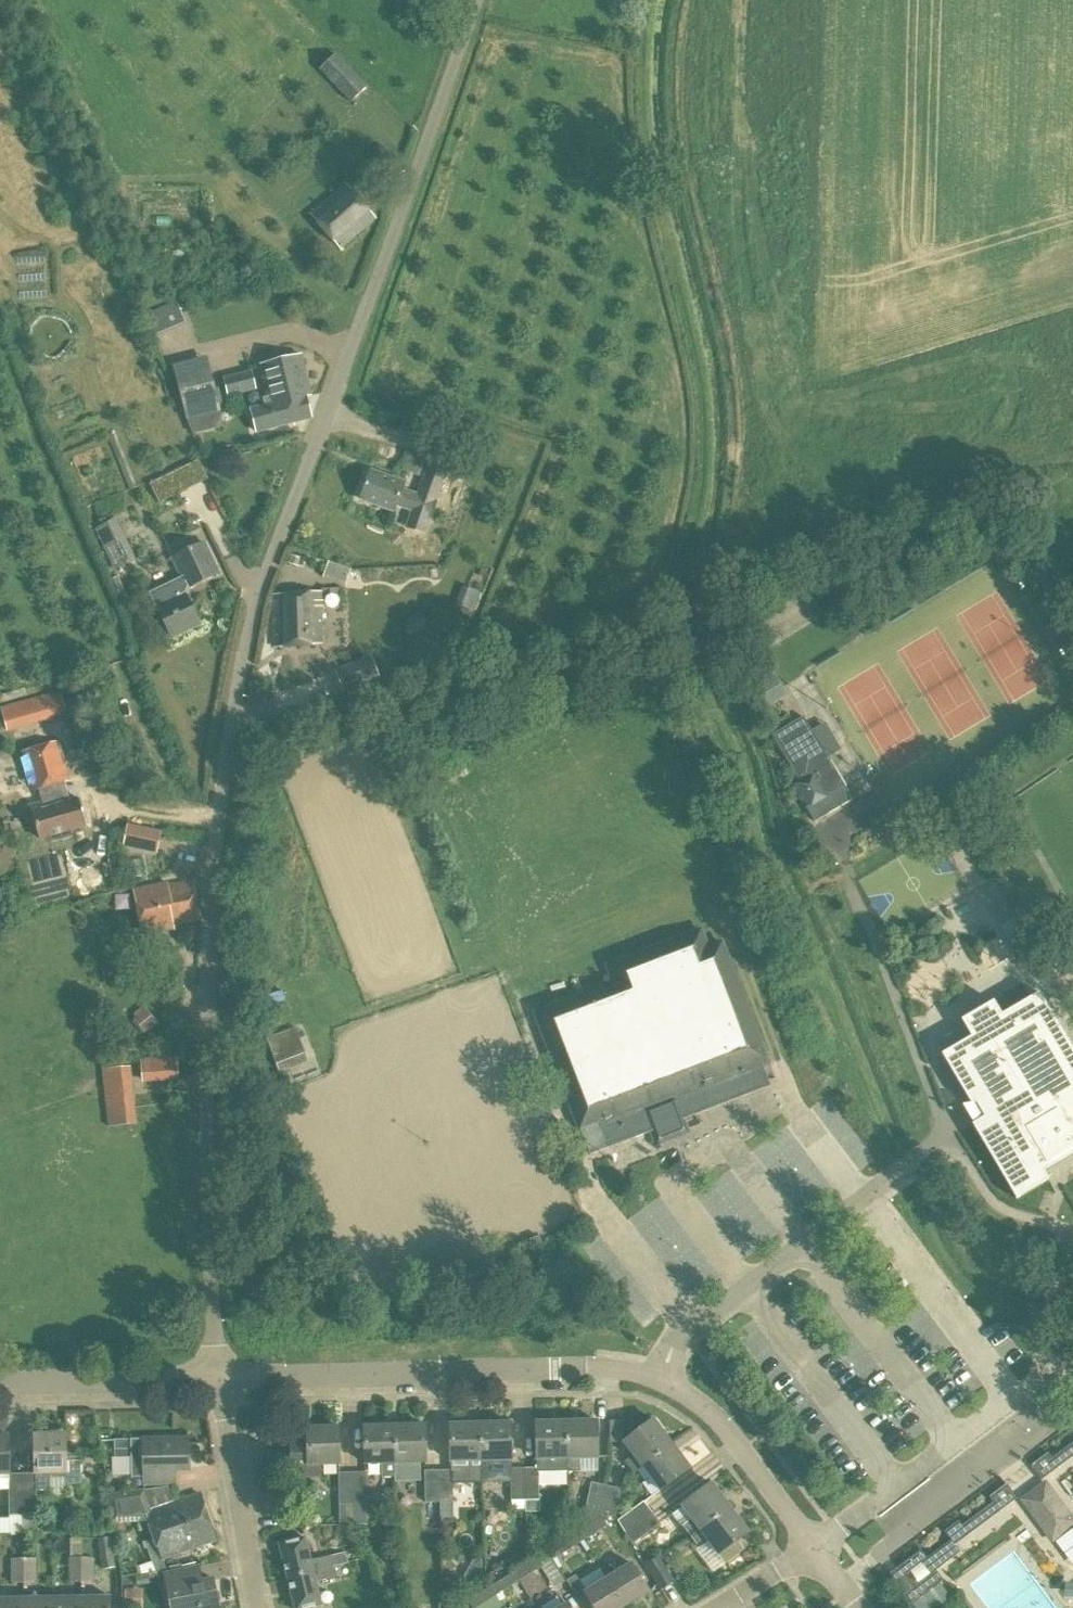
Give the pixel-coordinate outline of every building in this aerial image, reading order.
[(348,66),(331,82),(350,103),(368,87),(348,66)] [(340,249),(376,217),(346,183),(310,214),(340,249)] [(153,336),(185,323),(176,301),(144,315),(153,336)] [(257,431),(312,418),(306,396),(311,395),(301,355),(260,364),(268,397),(264,398),(265,404),(251,408),(257,431)] [(228,396),(255,390),(251,370),(223,377),(228,396)] [(186,420),(221,411),(211,371),(176,379),(186,420)] [(446,474),(464,481),(474,453),(456,447),(446,474)] [(433,509),(446,474),(427,468),(418,494),(403,489),(405,483),(370,471),(360,499),(395,511),(397,505),(413,511),(416,503),(433,509)] [(187,490),(178,471),(151,484),(159,503),(180,493),(187,490)] [(136,560),(117,519),(95,529),(115,570),(136,560)] [(172,637),(200,624),(184,591),(185,588),(218,573),(204,542),(171,558),(181,578),(150,593),(172,637)] [(274,647),(323,644),(320,591),(272,593),(274,647)] [(373,654),(345,665),(352,683),(380,672),(373,654)] [(784,678),(767,685),(776,708),(793,701),(784,678)] [(29,689),(6,695),(9,704),(32,697),(29,689)] [(9,730),(66,714),(60,691),(3,707),(9,730)] [(814,821),(852,798),(803,716),(771,735),(800,783),(793,787),(814,821)] [(58,787),(58,785),(69,782),(64,764),(79,759),(73,737),(21,752),(33,792),(43,789),(44,792),(41,792),(44,802),(31,806),(40,839),(72,830),(60,787),(58,787)] [(140,827),(128,824),(123,846),(136,849),(140,827)] [(201,920),(193,880),(168,886),(167,882),(134,889),(143,935),(174,929),(173,926),(201,920)] [(655,1147),(692,1133),(686,1118),(771,1086),(759,1056),(764,1054),(721,941),(707,947),(701,930),(608,965),(614,982),(535,1012),(590,1155),(594,1153),(606,1185),(654,1168),(642,1135),(649,1132),(655,1147)] [(971,1037),(942,1054),(971,1104),(975,1103),(984,1117),(972,1124),(1016,1199),(1048,1180),(1043,1172),(1072,1154),(1072,1051),(1039,992),(1001,1015),(993,1001),(961,1020),(971,1037)] [(146,1009),(134,1019),(145,1032),(157,1022),(146,1009)] [(279,1074),(308,1062),(294,1026),(265,1037),(279,1074)] [(94,1062),(107,1059),(103,1042),(91,1045),(94,1062)] [(142,1080),(177,1078),(176,1057),(141,1059),(142,1080)] [(108,1127),(136,1124),(130,1066),(101,1069),(108,1127)] [(707,1199),(734,1240),(767,1219),(740,1178),(707,1199)] [(668,1228),(680,1248),(693,1241),(681,1220),(668,1228)] [(642,1465),(672,1443),(654,1419),(624,1441),(634,1455),(625,1461),(633,1473),(643,1466),(642,1465)] [(568,1459),(566,1459),(566,1472),(580,1471),(579,1459),(598,1458),(597,1421),(567,1422),(568,1459)] [(537,1460),(566,1459),(568,1459),(567,1422),(536,1423),(537,1460)] [(451,1461),(483,1460),(482,1423),(451,1424),(451,1461)] [(482,1423),(483,1460),(513,1460),(512,1423),(482,1423)] [(382,1477),(395,1476),(396,1476),(395,1425),(365,1426),(365,1463),(382,1462),(382,1477)] [(396,1476),(395,1476),(395,1481),(420,1481),(419,1462),(426,1461),(426,1425),(395,1425),(396,1476)] [(292,1470),(310,1470),(310,1464),(340,1464),(339,1426),(308,1427),(308,1436),(292,1436),(292,1470)] [(36,1481),(23,1481),(23,1483),(24,1514),(38,1514),(37,1490),(49,1490),(49,1477),(65,1477),(66,1484),(82,1483),(80,1453),(66,1454),(65,1433),(35,1434),(36,1481)] [(0,1434),(0,1490),(8,1490),(9,1515),(24,1514),(23,1483),(23,1481),(10,1481),(9,1434),(0,1434)] [(170,1483),(169,1470),(188,1469),(188,1436),(130,1438),(131,1477),(144,1477),(144,1484),(170,1483)] [(1040,1479),(1058,1466),(1055,1462),(1072,1449),(1072,1442),(1052,1458),(1048,1453),(1031,1466),(1040,1479)] [(642,1465),(643,1466),(660,1490),(690,1468),(672,1443),(642,1465)] [(524,1467),(511,1468),(511,1499),(525,1499),(524,1467)] [(537,1467),(524,1467),(525,1499),(539,1499),(538,1471),(537,1471),(537,1467)] [(438,1470),(425,1470),(426,1502),(439,1502),(438,1470)] [(451,1470),(438,1470),(439,1502),(453,1501),(452,1470),(451,1470)] [(366,1471),(352,1472),(353,1504),(367,1503),(366,1471)] [(352,1472),(339,1472),(339,1504),(353,1504),(352,1472)] [(1068,1530),(1072,1526),(1072,1517),(1045,1480),(1019,1500),(1032,1517),(1039,1527),(1051,1543),(1068,1530)] [(599,1518),(606,1485),(591,1482),(584,1514),(590,1523),(599,1518)] [(690,1537),(730,1508),(711,1483),(682,1505),(691,1518),(682,1525),(690,1537)] [(992,1501),(961,1525),(965,1531),(996,1507),(999,1510),(1016,1497),(1005,1484),(988,1497),(992,1501)] [(599,1518),(601,1517),(615,1516),(621,1489),(606,1485),(599,1518)] [(165,1569),(162,1558),(217,1539),(201,1494),(146,1513),(144,1489),(129,1490),(129,1491),(109,1494),(107,1494),(111,1519),(148,1517),(156,1541),(146,1545),(154,1571),(165,1569)] [(539,1499),(525,1499),(525,1509),(526,1512),(539,1511),(539,1499)] [(644,1501),(618,1520),(625,1532),(652,1512),(644,1501)] [(742,1549),(735,1540),(748,1531),(730,1508),(690,1537),(698,1547),(708,1540),(718,1553),(725,1562),(742,1549)] [(652,1512),(625,1532),(633,1544),(660,1523),(652,1512)] [(577,1532),(583,1541),(606,1526),(601,1517),(599,1518),(590,1523),(577,1532)] [(560,1554),(583,1541),(577,1532),(555,1545),(560,1554)] [(102,1569),(115,1567),(110,1537),(97,1538),(102,1569)] [(288,1577),(335,1566),(334,1566),(348,1562),(345,1552),(332,1555),(311,1560),(306,1537),(280,1543),(288,1577)] [(935,1570),(944,1564),(934,1551),(926,1557),(920,1549),(889,1573),(911,1603),(943,1580),(935,1570)] [(521,1568),(526,1576),(541,1566),(554,1588),(566,1581),(547,1551),(521,1568)] [(660,1590),(675,1581),(659,1556),(644,1565),(660,1590)] [(81,1557),(69,1558),(69,1582),(81,1582),(81,1557)] [(81,1557),(81,1582),(94,1581),(93,1557),(81,1557)] [(11,1582),(24,1582),(23,1558),(11,1558),(11,1582)] [(23,1558),(24,1582),(36,1582),(36,1558),(23,1558)] [(607,1578),(625,1606),(648,1591),(645,1585),(653,1579),(645,1566),(636,1572),(630,1563),(607,1578)] [(288,1577),(296,1607),(307,1607),(322,1605),(316,1581),(337,1576),(335,1566),(288,1577)] [(154,1571),(148,1573),(149,1578),(165,1575),(171,1607),(219,1607),(213,1578),(195,1581),(193,1568),(171,1572),(170,1568),(165,1569),(154,1571)] [(500,1592),(526,1576),(521,1568),(495,1584),(500,1592)] [(625,1606),(607,1578),(584,1593),(594,1607),(622,1607),(625,1606)] [(500,1592),(495,1584),(468,1600),(473,1607),(497,1607),(502,1605),(495,1595),(500,1592)] [(82,1607),(111,1607),(111,1596),(82,1597),(82,1607)] [(53,1597),(24,1598),(24,1607),(53,1607),(53,1597)] [(82,1597),(53,1597),(53,1607),(82,1607),(82,1597)] [(24,1598),(0,1599),(0,1607),(24,1607),(24,1598)]
